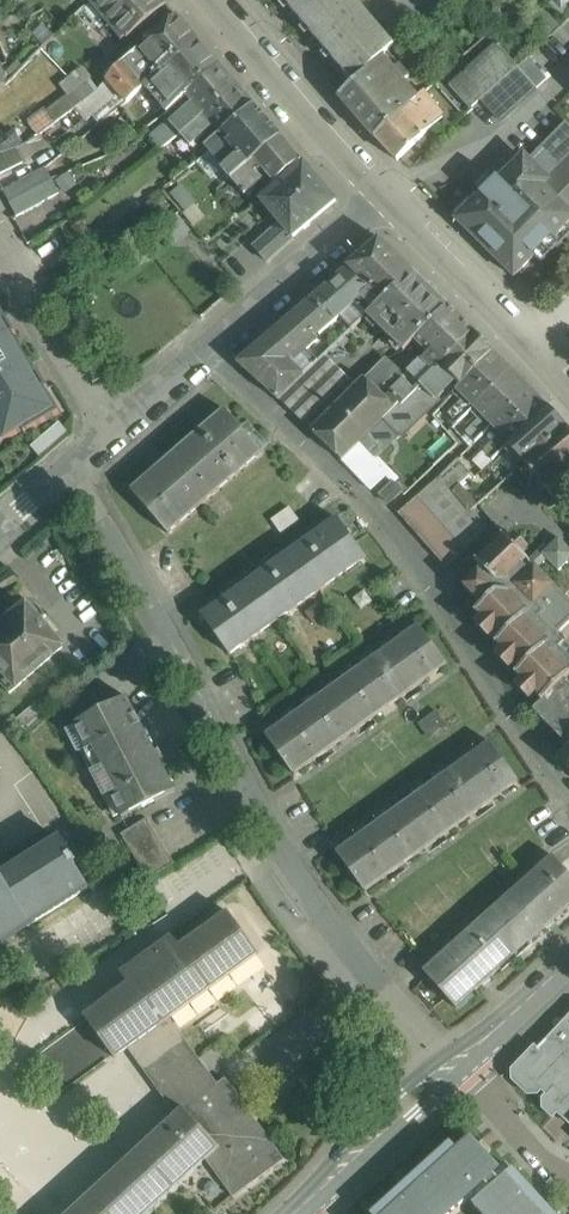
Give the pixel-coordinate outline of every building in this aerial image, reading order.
[(91,3),(123,41),(127,38),(128,39),(167,5),(162,0),(95,0),(91,3)] [(356,0),(284,0),(354,83),(394,45),(356,0)] [(539,0),(528,0),(524,3),(553,34),(565,27),(539,0)] [(176,16),(139,48),(147,57),(143,61),(149,67),(138,77),(146,86),(162,71),(163,72),(198,41),(176,16)] [(198,41),(163,72),(162,71),(146,86),(168,112),(186,95),(219,65),(198,41)] [(496,44),(452,84),(472,106),(516,66),(496,44)] [(547,79),(528,57),(518,67),(537,88),(547,79)] [(381,58),(341,97),(376,137),(416,99),(402,82),(409,76),(400,65),(393,72),(381,58)] [(138,77),(123,62),(118,67),(108,79),(123,97),(128,103),(146,86),(138,77)] [(219,65),(186,95),(194,104),(204,114),(237,85),(219,65)] [(90,81),(49,112),(56,122),(80,104),(95,93),(98,91),(90,81)] [(237,85),(204,114),(215,125),(214,126),(221,134),(255,106),(237,85)] [(416,99),(376,137),(397,160),(423,135),(442,118),(443,115),(425,91),(416,99)] [(95,93),(80,104),(89,116),(104,105),(95,93)] [(123,97),(110,111),(115,116),(128,103),(123,97)] [(194,104),(171,124),(181,135),(204,114),(194,104)] [(255,106),(221,134),(228,143),(239,155),(234,159),(243,169),(255,159),(281,136),(255,106)] [(204,114),(181,135),(191,146),(214,126),(215,125),(204,114)] [(528,161),(524,157),(514,167),(513,166),(457,219),(515,276),(568,222),(568,125),(567,123),(528,161)] [(171,124),(152,138),(161,150),(181,135),(171,124)] [(0,135),(0,153),(20,146),(15,130),(0,135)] [(221,134),(206,147),(210,151),(215,157),(224,148),(228,143),(221,134)] [(281,136),(255,159),(261,167),(274,182),(301,160),(281,136)] [(0,153),(0,185),(3,191),(45,168),(29,142),(25,145),(20,146),(0,153)] [(210,151),(198,161),(205,171),(218,161),(215,157),(210,151)] [(255,159),(243,169),(248,175),(236,185),(244,195),(262,180),(255,172),(261,167),(255,159)] [(304,164),(261,200),(282,225),(293,238),(336,201),(304,164)] [(45,168),(3,191),(10,203),(51,179),(45,168)] [(51,179),(10,203),(18,216),(59,193),(51,179)] [(176,179),(163,190),(184,216),(197,206),(176,179)] [(40,219),(21,230),(29,244),(47,233),(40,219)] [(282,225),(257,248),(268,260),(293,238),(282,225)] [(348,267),(297,311),(298,311),(314,329),(320,335),(345,313),(357,302),(368,313),(370,314),(374,309),(413,271),(380,239),(348,267)] [(413,271),(374,309),(370,314),(367,315),(404,352),(415,341),(415,340),(449,306),(413,271)] [(368,313),(357,302),(345,313),(355,325),(368,313)] [(449,306),(415,340),(415,341),(429,354),(423,361),(435,373),(442,366),(475,333),(449,306)] [(314,329),(298,311),(266,339),(291,362),(318,340),(310,331),(314,329)] [(25,354),(0,312),(0,369),(25,354)] [(475,333),(442,366),(455,379),(462,386),(494,352),(475,333)] [(291,362),(266,339),(238,362),(278,399),(280,398),(305,375),(304,374),(291,362)] [(462,386),(458,391),(469,403),(474,407),(512,370),(494,352),(462,386)] [(25,354),(0,369),(0,446),(1,447),(60,413),(25,354)] [(322,358),(304,374),(305,375),(280,398),(302,419),(343,379),(322,358)] [(353,389),(313,429),(313,431),(343,459),(384,417),(398,402),(401,399),(393,391),(405,378),(386,358),(365,379),(364,378),(353,389)] [(405,378),(393,391),(401,399),(398,402),(402,405),(435,373),(423,361),(405,378)] [(435,373),(402,405),(398,402),(384,417),(402,435),(404,432),(417,420),(418,421),(439,399),(437,397),(455,379),(442,366),(435,373)] [(512,370),(474,407),(484,418),(492,426),(530,388),(512,370)] [(343,379),(302,419),(313,429),(353,389),(343,379)] [(530,388),(492,426),(505,439),(510,444),(548,407),(530,388)] [(439,399),(418,421),(417,420),(404,432),(434,466),(458,444),(434,416),(444,405),(439,399)] [(459,406),(449,416),(457,424),(474,407),(469,403),(463,409),(459,406)] [(224,408),(131,490),(169,532),(261,451),(224,408)] [(484,418),(468,434),(475,442),(492,426),(484,418)] [(522,462),(561,508),(568,502),(568,429),(567,426),(522,462)] [(498,445),(494,442),(484,452),(493,461),(511,445),(510,444),(505,439),(498,445)] [(474,477),(458,459),(442,475),(457,493),(474,477)] [(442,475),(398,513),(446,568),(487,532),(469,510),(456,494),(457,493),(442,475)] [(481,479),(474,477),(457,493),(456,494),(469,510),(492,490),(481,479)] [(366,557),(338,518),(270,566),(298,606),(366,557)] [(559,549),(554,543),(549,548),(545,545),(528,561),(502,534),(475,561),(488,575),(485,578),(479,572),(464,587),(479,602),(485,596),(488,599),(474,612),(500,638),(495,643),(520,669),(515,674),(542,702),(564,680),(568,676),(568,658),(560,649),(565,644),(540,618),(545,613),(537,605),(555,588),(537,569),(547,560),(558,571),(568,561),(568,562),(568,549),(564,544),(559,549)] [(298,606),(270,566),(202,615),(230,654),(298,606)] [(30,607),(28,608),(27,607),(15,617),(14,617),(1,629),(0,630),(0,668),(1,668),(0,669),(0,682),(11,694),(63,648),(56,640),(58,639),(42,621),(43,617),(43,615),(42,613),(41,611),(39,609),(37,607),(33,606),(30,607)] [(448,663),(419,624),(368,661),(397,700),(448,663)] [(397,700),(368,661),(318,698),(346,737),(397,700)] [(534,710),(568,746),(568,685),(564,680),(542,702),(534,710)] [(176,790),(127,697),(74,724),(123,818),(176,790)] [(346,737),(318,698),(267,735),(296,774),(346,737)] [(36,703),(16,720),(25,731),(45,714),(36,703)] [(518,780),(490,741),(439,778),(468,817),(518,780)] [(557,757),(568,769),(568,746),(557,757)] [(468,817),(439,778),(389,815),(417,854),(468,817)] [(417,854),(389,815),(338,852),(366,891),(417,854)] [(175,863),(148,818),(121,835),(149,880),(175,863)] [(0,878),(0,877),(0,941),(1,943),(30,925),(29,923),(86,887),(72,864),(74,862),(60,840),(0,878)] [(482,919),(515,956),(568,907),(568,873),(553,855),(482,919)] [(217,897),(138,954),(148,967),(227,911),(217,897)] [(149,928),(136,909),(125,916),(134,930),(137,935),(149,928)] [(228,912),(84,1015),(115,1058),(127,1049),(170,1019),(258,955),(228,912)] [(482,919),(424,971),(457,1008),(515,956),(482,919)] [(148,967),(138,954),(118,969),(127,982),(148,967)] [(218,1085),(170,1019),(127,1049),(177,1116),(184,1109),(218,1085)] [(545,1040),(557,1040),(565,1048),(568,1044),(568,1034),(565,1030),(565,1019),(545,1040)] [(565,1048),(557,1040),(545,1040),(538,1049),(537,1049),(544,1055),(529,1070),(529,1079),(541,1090),(546,1095),(548,1096),(555,1088),(568,1102),(568,1044),(565,1048)] [(535,1046),(512,1070),(512,1080),(528,1094),(538,1094),(541,1090),(529,1079),(529,1070),(544,1055),(537,1049),(538,1049),(535,1046)] [(283,1159),(224,1081),(226,1080),(225,1079),(218,1085),(184,1109),(219,1148),(206,1160),(234,1198),(285,1160),(284,1158),(283,1159)] [(555,1088),(548,1096),(546,1095),(543,1098),(543,1108),(553,1117),(558,1112),(568,1123),(568,1102),(555,1088)] [(206,1160),(219,1148),(184,1109),(177,1116),(70,1213),(147,1213),(206,1160)] [(506,1161),(499,1168),(471,1138),(457,1151),(451,1143),(373,1213),(451,1213),(474,1193),(480,1199),(474,1205),(483,1213),(554,1213),(506,1161)]
